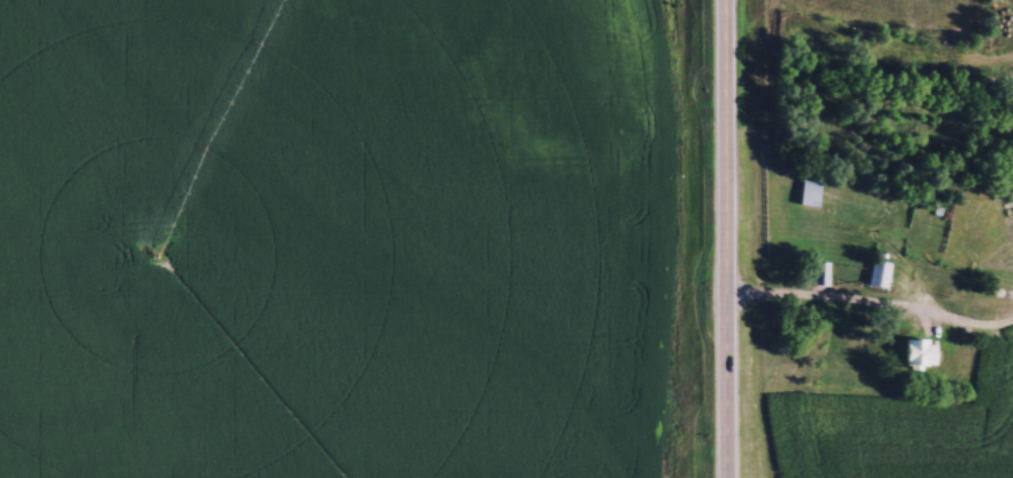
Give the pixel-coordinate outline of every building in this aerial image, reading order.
[(819,169),(802,168),(799,204),(816,206),(819,169)] [(884,287),(888,261),(869,258),(865,283),(884,287)] [(824,284),(824,260),(805,260),(805,284),(824,284)] [(902,366),(934,367),(934,339),(902,338),(902,366)]
